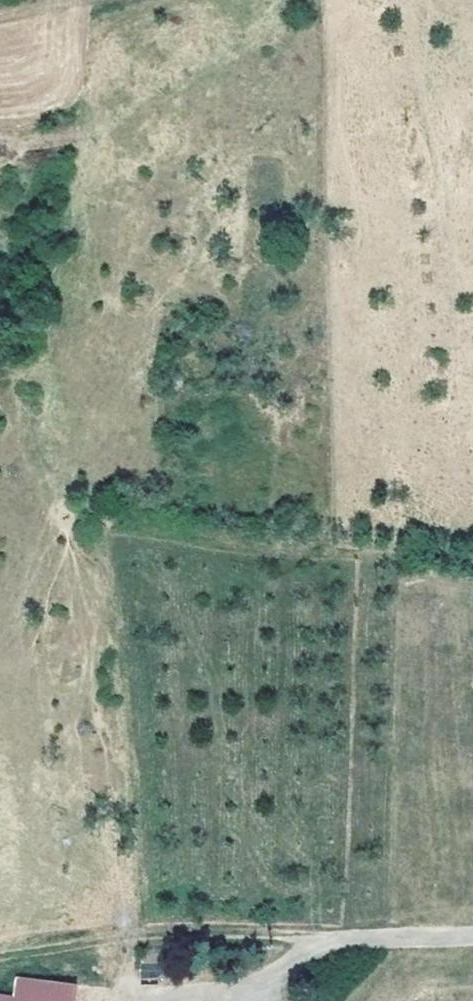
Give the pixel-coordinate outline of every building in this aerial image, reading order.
[(74,982),(15,975),(13,995),(0,994),(0,1000),(72,1000),(74,982)]
